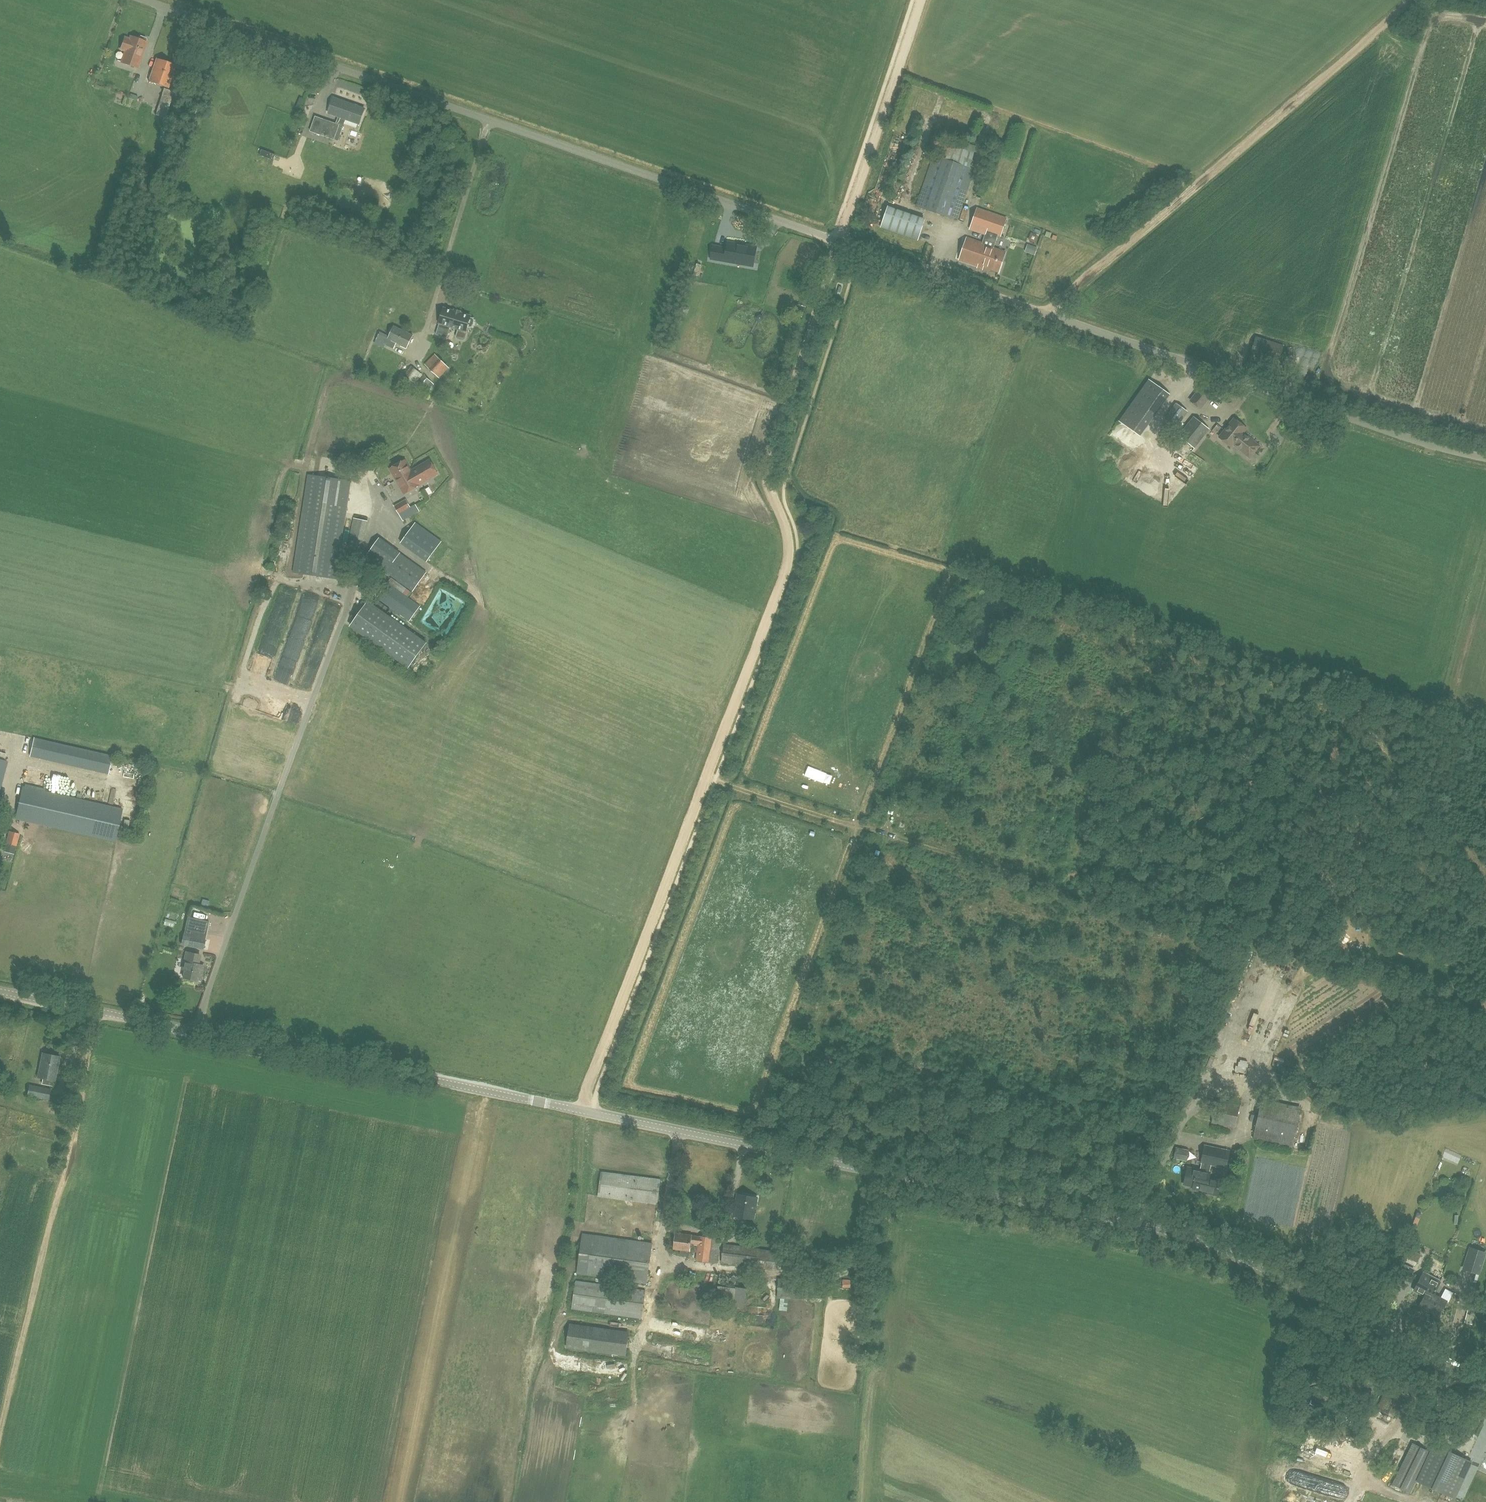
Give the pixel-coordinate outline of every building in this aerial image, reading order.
[(136,67),(145,42),(146,39),(146,38),(140,36),(139,36),(138,39),(130,36),(129,39),(124,37),(120,49),(125,50),(121,62),(136,67)] [(168,88),(176,65),(156,58),(148,81),(168,88)] [(165,118),(174,91),(164,88),(155,114),(165,118)] [(359,124),(364,108),(333,98),(328,113),(340,117),(338,124),(315,116),(310,131),(334,139),(338,125),(342,127),(345,119),(359,124)] [(974,168),(969,166),(975,145),(944,136),(938,156),(933,155),(917,206),(957,219),(974,168)] [(918,239),(925,220),(887,207),(881,227),(918,239)] [(1000,234),(1006,218),(978,208),(972,224),(971,228),(985,233),(982,242),(967,237),(960,259),(978,265),(979,264),(983,266),(999,271),(1005,251),(993,247),(995,242),(998,234),(1000,234)] [(1009,238),(1011,228),(1004,226),(1002,237),(1009,238)] [(713,246),(711,259),(733,263),(734,258),(742,260),(741,264),(753,266),(756,249),(745,247),(746,245),(728,242),(727,248),(713,246)] [(1037,247),(1027,244),(1025,252),(1035,255),(1037,247)] [(758,263),(780,266),(781,261),(759,258),(758,263)] [(455,311),(454,310),(444,307),(439,322),(439,323),(436,335),(447,338),(450,326),(455,311)] [(467,333),(466,331),(467,326),(469,327),(471,326),(472,325),(474,321),(473,319),(472,317),(470,317),(470,315),(460,312),(460,311),(455,309),(454,310),(455,311),(450,326),(458,328),(456,336),(457,339),(463,340),(465,339),(467,333)] [(407,347),(413,335),(394,325),(389,335),(380,331),(376,339),(393,348),(396,342),(407,347)] [(1284,345),(1257,335),(1250,355),(1277,364),(1284,345)] [(439,378),(449,367),(435,354),(425,364),(439,378)] [(416,384),(420,387),(425,392),(434,384),(424,374),(423,375),(411,365),(398,382),(410,391),(416,384)] [(1148,380),(1121,422),(1141,436),(1169,394),(1148,380)] [(1211,394),(1201,386),(1190,400),(1195,404),(1200,408),(1211,394)] [(1189,411),(1175,402),(1164,419),(1178,428),(1182,422),(1189,411)] [(1195,447),(1209,428),(1194,416),(1179,435),(1195,447)] [(1219,437),(1227,443),(1232,447),(1234,444),(1250,457),(1259,445),(1243,432),(1246,428),(1234,418),(1219,437)] [(405,474),(410,470),(404,459),(389,468),(404,493),(418,485),(418,484),(415,478),(409,481),(405,474)] [(415,478),(418,484),(437,473),(429,460),(410,470),(405,474),(409,481),(415,478)] [(381,475),(384,483),(393,480),(390,472),(381,475)] [(308,474),(303,510),(295,563),(336,569),(350,481),(308,474)] [(399,514),(410,507),(405,499),(394,506),(399,514)] [(362,550),(368,521),(354,518),(347,546),(362,550)] [(427,560),(441,541),(415,522),(401,541),(427,560)] [(412,590),(426,572),(378,538),(367,553),(366,557),(412,590)] [(420,606),(409,598),(413,594),(391,578),(377,597),(409,620),(420,606)] [(426,643),(369,602),(351,626),(408,667),(426,643)] [(281,640),(285,621),(276,618),(271,638),(281,640)] [(297,626),(296,635),(305,636),(307,627),(297,626)] [(268,646),(264,658),(273,661),(277,649),(268,646)] [(298,682),(300,693),(308,691),(307,681),(298,682)] [(260,727),(261,716),(242,715),(241,725),(260,727)] [(108,773),(112,755),(33,737),(29,755),(108,773)] [(114,841),(122,808),(22,786),(15,818),(114,841)] [(13,854),(16,845),(19,833),(9,830),(3,852),(13,854)] [(187,916),(183,934),(180,944),(187,945),(203,949),(209,921),(187,916)] [(183,977),(195,980),(196,979),(199,979),(202,970),(198,970),(199,964),(197,963),(199,954),(192,952),(186,951),(182,969),(184,969),(183,977)] [(54,1080),(60,1056),(42,1052),(37,1077),(42,1078),(53,1080),(54,1080)] [(41,1084),(52,1086),(53,1080),(42,1078),(41,1084)] [(1309,1094),(1312,1088),(1302,1083),(1299,1088),(1309,1094)] [(50,1089),(27,1085),(25,1097),(48,1101),(50,1089)] [(1292,1146),(1301,1107),(1262,1098),(1253,1138),(1292,1146)] [(1240,1105),(1216,1099),(1211,1122),(1235,1128),(1240,1105)] [(1202,1162),(1211,1164),(1226,1167),(1230,1151),(1204,1145),(1201,1162),(1202,1162)] [(1187,1161),(1190,1150),(1177,1147),(1174,1158),(1187,1161)] [(1209,1176),(1210,1172),(1209,1172),(1211,1164),(1202,1162),(1200,1170),(1187,1167),(1184,1183),(1192,1185),(1191,1190),(1218,1196),(1221,1179),(1209,1176)] [(658,1203),(661,1179),(601,1171),(598,1195),(658,1203)] [(758,1197),(738,1193),(735,1215),(754,1218),(755,1212),(757,1212),(758,1206),(756,1205),(758,1197)] [(654,1237),(657,1227),(645,1224),(642,1234),(654,1237)] [(698,1251),(700,1236),(692,1235),(692,1234),(676,1232),(674,1248),(681,1249),(681,1254),(690,1255),(690,1250),(698,1251)] [(647,1282),(652,1243),(583,1233),(577,1273),(647,1282)] [(700,1235),(700,1236),(698,1251),(697,1260),(718,1263),(721,1238),(700,1235)] [(760,1249),(724,1244),(722,1261),(758,1266),(760,1249)] [(1463,1269),(1478,1274),(1485,1253),(1470,1248),(1463,1269)] [(1405,1264),(1399,1274),(1408,1279),(1413,1269),(1405,1264)] [(718,1285),(737,1287),(738,1270),(720,1268),(718,1285)] [(1438,1316),(1439,1316),(1446,1302),(1433,1295),(1440,1283),(1422,1274),(1414,1290),(1424,1296),(1419,1306),(1426,1309),(1427,1308),(1439,1315),(1438,1316)] [(804,1280),(779,1278),(778,1297),(803,1299),(804,1280)] [(642,1317),(646,1290),(576,1280),(572,1308),(642,1317)] [(747,1302),(746,1290),(729,1290),(729,1303),(747,1302)] [(1478,1307),(1474,1305),(1471,1315),(1467,1314),(1465,1322),(1473,1325),(1478,1307)] [(710,1317),(710,1307),(702,1307),(702,1316),(710,1317)] [(568,1340),(624,1346),(624,1339),(629,1339),(630,1330),(569,1324),(568,1340)] [(566,1342),(566,1351),(626,1357),(627,1348),(566,1342)] [(1392,1417),(1401,1399),(1385,1391),(1376,1409),(1392,1417)] [(1411,1492),(1431,1452),(1413,1443),(1393,1483),(1411,1492)] [(1442,1448),(1426,1486),(1454,1499),(1471,1462),(1442,1448)] [(1304,1487),(1328,1492),(1330,1483),(1306,1478),(1304,1487)]
